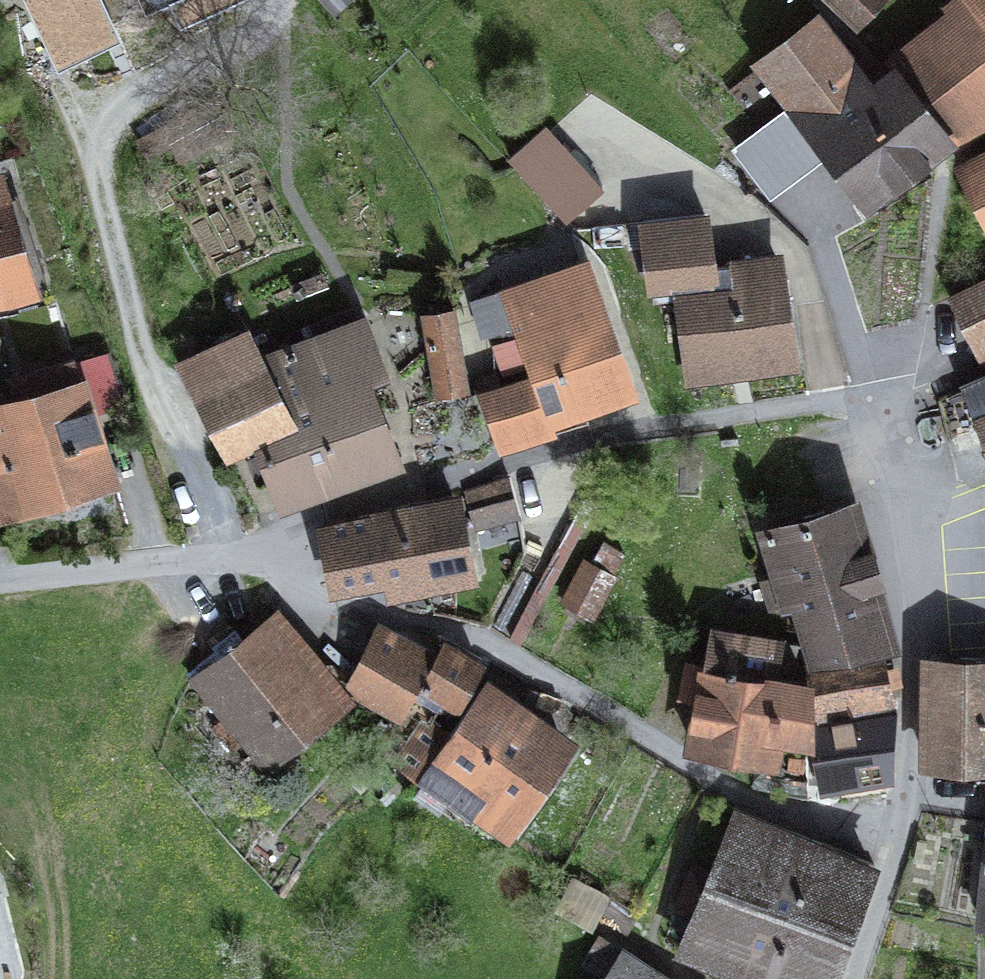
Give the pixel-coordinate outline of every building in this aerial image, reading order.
[(87,0),(30,0),(60,64),(107,42),(87,0)] [(172,7),(182,28),(241,0),(186,0),(172,7)] [(858,26),(883,0),(830,0),(858,26)] [(954,19),(933,35),(984,102),(984,0),(951,0),(944,6),(954,19)] [(831,151),(890,103),(874,84),(870,86),(820,19),(760,66),(791,107),(827,154),(831,151)] [(947,142),(984,113),(984,102),(933,35),(930,30),(890,62),(895,68),(892,71),(947,142)] [(831,151),(871,202),(947,142),(892,71),(874,84),(890,103),(831,151)] [(742,145),(778,193),(827,154),(791,107),(742,145)] [(562,219),(599,185),(550,132),(513,165),(562,219)] [(967,164),(984,202),(984,156),(967,164)] [(29,288),(3,202),(0,193),(0,297),(29,288)] [(52,300),(20,197),(3,202),(29,288),(0,297),(0,316),(52,300)] [(706,368),(790,358),(777,258),(712,266),(705,215),(644,223),(653,292),(681,288),(691,368),(705,366),(706,368)] [(505,373),(529,365),(533,378),(547,417),(556,414),(560,426),(585,418),(603,411),(598,397),(625,388),(583,269),(579,264),(532,279),(534,285),(505,294),(520,336),(495,344),(505,373)] [(984,358),(984,281),(952,298),(982,359),(984,358)] [(491,331),(495,344),(520,336),(505,294),(504,290),(469,302),(480,335),(491,331)] [(423,315),(438,395),(468,389),(453,310),(423,315)] [(263,360),(249,333),(180,365),(227,453),(256,439),(277,498),(396,460),(379,407),(366,383),(382,377),(360,321),(263,360)] [(107,350),(75,360),(92,416),(124,406),(107,350)] [(126,529),(92,416),(75,360),(18,378),(25,401),(0,408),(0,450),(14,497),(52,485),(57,498),(69,543),(83,543),(126,529)] [(533,429),(530,423),(547,417),(533,378),(502,389),(496,374),(476,382),(500,449),(503,449),(500,441),(533,429)] [(966,385),(984,438),(984,377),(966,385)] [(477,528),(517,515),(509,477),(465,492),(477,528)] [(57,498),(52,485),(14,497),(18,510),(57,498)] [(393,597),(469,578),(452,496),(324,527),(335,584),(388,575),(393,597)] [(825,515),(823,512),(803,518),(805,521),(765,532),(780,581),(765,585),(772,605),(786,601),(788,607),(799,604),(815,660),(892,644),(856,505),(825,515)] [(71,548),(123,535),(126,529),(83,543),(69,543),(71,548)] [(587,563),(566,602),(590,615),(620,558),(601,548),(591,565),(587,563)] [(249,735),(270,762),(341,705),(308,665),(316,659),(309,650),(300,657),(270,619),(191,682),(204,699),(212,692),(231,716),(217,726),(234,747),(249,735)] [(684,687),(703,690),(692,746),(773,762),(778,735),(808,741),(808,684),(802,646),(716,628),(708,667),(689,663),(684,687)] [(475,663),(478,664),(482,659),(446,639),(433,661),(429,659),(432,652),(394,630),(389,637),(380,632),(353,684),(400,709),(378,745),(421,776),(450,733),(429,721),(437,705),(447,711),(475,663)] [(885,706),(896,704),(884,650),(806,665),(816,720),(885,706)] [(932,660),(927,762),(976,765),(984,766),(984,660),(932,660)] [(565,744),(485,687),(450,733),(421,776),(424,777),(463,805),(502,832),(565,744)] [(889,775),(892,742),(885,706),(816,720),(810,722),(825,791),(889,775)] [(984,781),(984,766),(976,765),(975,781),(984,781)] [(452,820),(463,805),(424,777),(413,792),(452,820)] [(875,864),(738,811),(713,875),(693,868),(690,876),(678,908),(696,915),(683,949),(722,964),(726,966),(721,978),(830,978),(875,864)] [(610,896),(572,876),(554,910),(592,930),(610,896)] [(587,962),(608,975),(625,950),(603,936),(587,962)] [(625,950),(608,975),(606,978),(670,978),(625,950)]
